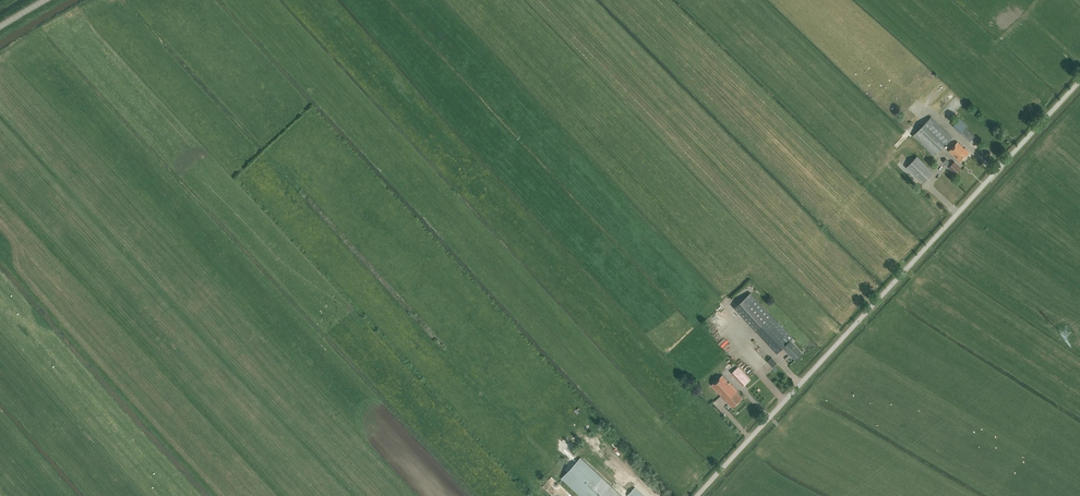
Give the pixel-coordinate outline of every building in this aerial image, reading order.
[(934,156),(941,149),(953,137),(931,116),(913,136),(934,156)] [(951,118),(948,122),(953,128),(957,124),(951,118)] [(970,142),(975,136),(965,127),(960,132),(970,142)] [(957,142),(949,151),(960,162),(970,152),(966,148),(965,149),(958,142),(957,142)] [(984,146),(981,148),(987,154),(990,152),(984,146)] [(923,183),(934,172),(917,156),(907,167),(923,183)] [(952,164),(947,159),(943,162),(949,167),(956,174),(962,168),(954,161),(952,164)] [(777,353),(784,346),(790,340),(793,338),(750,292),(735,307),(777,353)] [(723,349),(729,344),(725,339),(719,345),(723,349)] [(795,359),(802,352),(793,343),(790,340),(784,346),(787,350),(786,351),(789,354),(790,354),(795,359)] [(773,367),(777,363),(772,357),(767,361),(773,367)] [(744,385),(751,379),(739,366),(732,372),(744,385)] [(732,385),(722,375),(712,385),(721,395),(732,385)] [(737,391),(732,385),(721,395),(722,395),(724,397),(723,398),(727,401),(733,407),(743,398),(737,391)] [(578,493),(581,495),(621,495),(596,473),(580,458),(561,478),(578,493)] [(610,484),(615,489),(627,476),(622,471),(610,484)] [(541,486),(551,495),(566,495),(568,494),(550,476),(541,486)]
